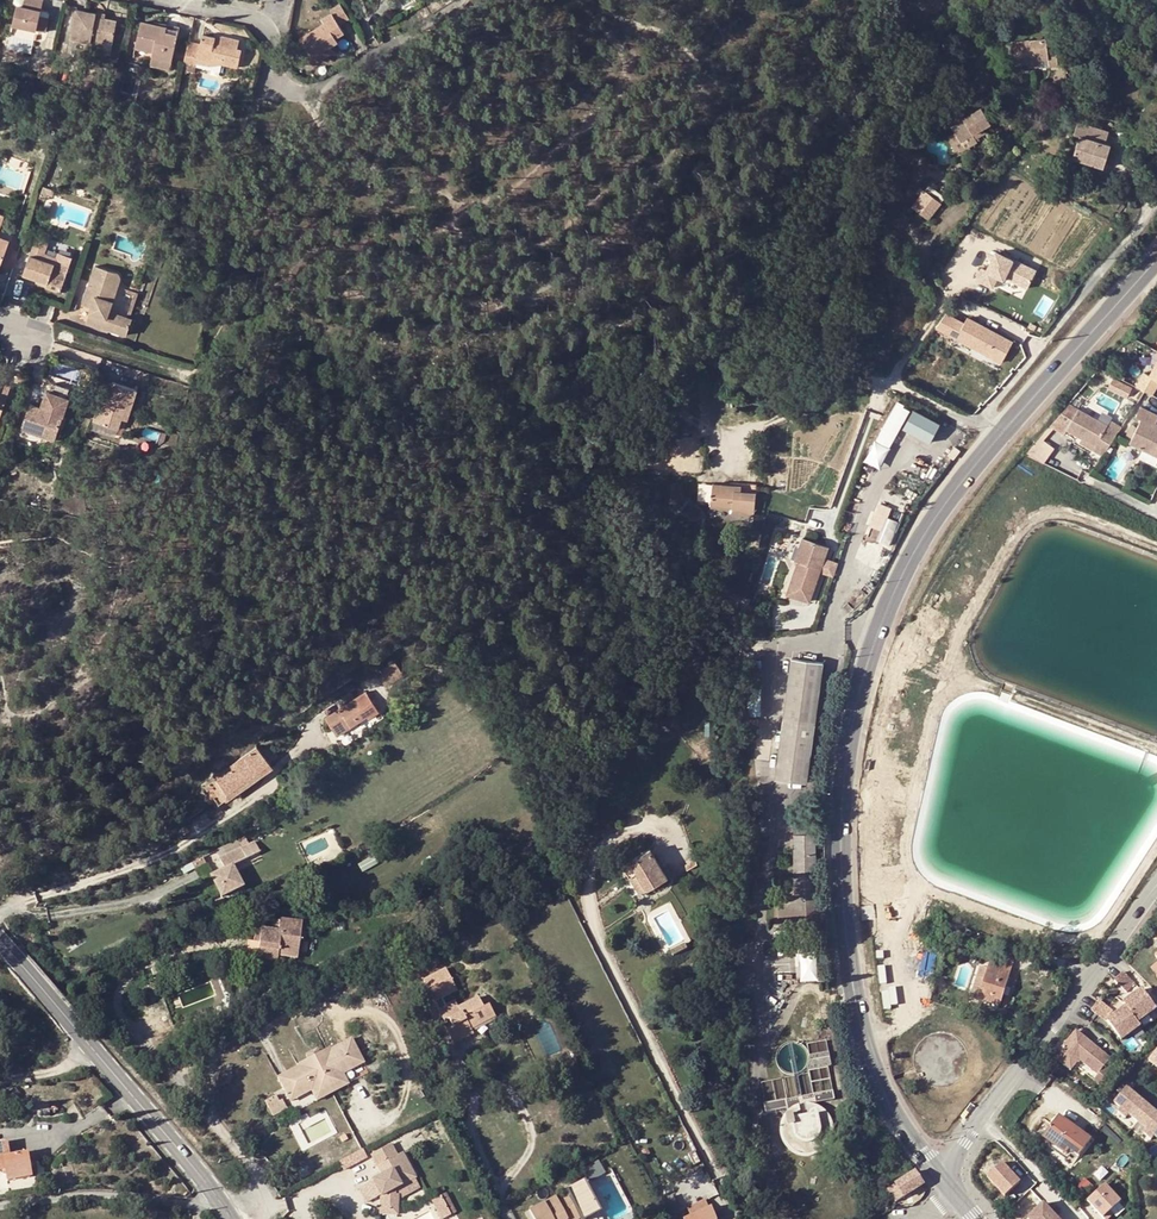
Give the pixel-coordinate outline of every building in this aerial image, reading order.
[(13,24),(47,31),(50,17),(40,15),(41,9),(43,0),(24,0),(23,6),(17,4),(13,24)] [(339,23),(348,18),(339,3),(330,9),(332,12),(321,19),(323,22),(301,36),(313,56),(331,45),(337,41),(335,37),(344,32),(339,23)] [(77,8),(71,38),(91,42),(92,37),(104,39),(113,41),(117,20),(105,18),(96,17),(97,13),(77,8)] [(152,57),(172,61),(178,34),(163,31),(163,26),(142,21),(136,46),(153,50),(152,57)] [(163,31),(178,34),(179,29),(163,26),(163,31)] [(201,44),(188,42),(184,64),(196,66),(196,63),(197,58),(211,60),(212,55),(223,58),(222,63),(238,66),(241,48),(237,48),(239,39),(223,36),(222,39),(215,37),(202,35),(201,44)] [(1106,35),(1105,41),(1113,43),(1115,37),(1106,35)] [(1014,65),(1025,64),(1024,60),(1039,59),(1048,58),(1049,64),(1057,63),(1056,47),(1047,48),(1046,38),(1012,42),(1014,65)] [(983,41),(968,59),(977,66),(992,49),(983,41)] [(331,45),(313,56),(316,62),(334,51),(331,45)] [(153,50),(136,46),(135,53),(152,57),(153,50)] [(196,63),(211,66),(222,63),(223,58),(212,55),(211,60),(197,58),(196,63)] [(170,69),(172,61),(152,57),(151,65),(170,69)] [(1025,68),(1040,66),(1039,59),(1024,60),(1025,64),(1025,68)] [(967,78),(958,71),(948,83),(953,87),(957,90),(967,78)] [(946,95),(953,87),(948,83),(941,91),(946,95)] [(961,141),(973,134),(982,128),(991,124),(981,107),(963,117),(961,114),(949,121),(961,141)] [(930,111),(923,121),(931,125),(937,116),(930,111)] [(900,118),(889,131),(897,137),(908,123),(900,118)] [(1073,157),(1103,167),(1110,145),(1105,143),(1108,132),(1078,122),(1074,134),(1080,136),(1073,157)] [(982,128),(973,134),(976,139),(986,134),(982,128)] [(892,144),(897,137),(889,131),(884,138),(892,144)] [(1100,178),(1103,167),(1073,157),(1070,168),(1100,178)] [(945,198),(929,184),(925,190),(941,202),(945,198)] [(42,188),(39,199),(44,201),(45,197),(51,199),(54,192),(42,188)] [(925,190),(924,190),(921,195),(912,206),(928,218),(941,202),(925,190)] [(2,263),(10,240),(0,236),(0,263),(2,263)] [(1023,300),(1039,267),(998,248),(988,268),(983,265),(976,278),(1023,300)] [(46,254),(44,260),(56,264),(58,258),(46,254)] [(48,282),(47,286),(61,291),(68,268),(56,264),(44,260),(30,255),(23,274),(36,278),(48,282)] [(92,313),(89,313),(87,321),(127,335),(133,318),(110,311),(121,278),(119,273),(95,265),(82,303),(90,306),(94,307),(92,313)] [(36,278),(34,282),(47,286),(48,282),(36,278)] [(949,333),(956,319),(948,314),(938,328),(949,333)] [(956,319),(949,333),(1002,362),(1013,342),(968,317),(964,323),(956,319)] [(1135,387),(1144,392),(1151,395),(1156,385),(1156,361),(1148,376),(1143,372),(1135,387)] [(1113,378),(1109,388),(1127,396),(1132,386),(1113,378)] [(128,408),(132,410),(139,389),(114,381),(109,398),(107,401),(102,399),(94,421),(121,430),(125,417),(128,408)] [(11,386),(1,383),(0,385),(0,418),(11,386)] [(52,383),(49,392),(66,398),(69,389),(52,383)] [(55,440),(62,419),(48,414),(50,410),(63,415),(68,399),(66,398),(49,392),(46,391),(41,407),(30,404),(21,429),(55,440)] [(896,399),(869,461),(884,467),(911,406),(896,399)] [(1067,403),(1050,424),(1054,426),(1065,434),(1067,430),(1083,439),(1095,446),(1093,450),(1103,455),(1121,427),(1111,421),(1108,426),(1067,403)] [(1156,424),(1156,420),(1156,414),(1141,406),(1137,414),(1141,416),(1129,441),(1144,448),(1156,455),(1156,424)] [(940,424),(913,409),(903,428),(930,442),(940,424)] [(48,414),(62,419),(63,415),(50,410),(48,414)] [(1050,424),(1038,437),(1042,440),(1054,426),(1050,424)] [(1038,461),(1050,447),(1042,440),(1038,437),(1024,454),(1038,461)] [(1093,450),(1095,446),(1083,439),(1080,443),(1093,450)] [(954,447),(948,456),(953,460),(960,451),(954,447)] [(1144,448),(1141,453),(1156,462),(1156,455),(1144,448)] [(754,515),(756,493),(741,492),(734,491),(734,485),(713,484),(711,506),(732,508),(732,513),(754,515)] [(888,518),(878,541),(890,546),(900,523),(888,518)] [(787,592),(808,600),(828,545),(804,536),(796,559),(799,560),(787,592)] [(807,782),(823,664),(791,660),(774,778),(807,782)] [(385,686),(402,674),(394,661),(376,673),(385,686)] [(348,724),(350,727),(367,716),(356,698),(325,719),(335,732),(348,724)] [(705,723),(705,737),(714,737),(714,723),(705,723)] [(348,724),(335,732),(337,736),(350,727),(348,724)] [(712,752),(708,744),(708,742),(700,745),(703,755),(707,754),(707,756),(712,755),(712,752)] [(714,742),(708,744),(712,752),(717,751),(714,742)] [(219,783),(229,798),(272,767),(257,746),(230,765),(232,769),(217,778),(216,779),(219,783)] [(232,769),(230,765),(215,776),(217,778),(232,769)] [(204,787),(207,792),(215,786),(212,782),(204,787)] [(215,786),(225,801),(229,798),(219,783),(215,786)] [(817,919),(815,822),(793,822),(795,899),(777,900),(778,919),(817,919)] [(183,823),(177,826),(182,835),(188,831),(183,823)] [(211,876),(222,897),(243,886),(233,865),(254,855),(249,844),(221,858),(224,866),(225,869),(220,871),(211,876)] [(650,850),(622,866),(629,877),(637,872),(649,890),(667,879),(650,850)] [(685,865),(688,870),(697,865),(695,859),(685,865)] [(637,872),(629,877),(639,895),(649,890),(637,872)] [(863,920),(875,918),(874,905),(861,907),(863,920)] [(282,956),(301,959),(304,943),(284,937),(285,933),(262,929),(259,941),(265,942),(261,959),(281,963),(282,956)] [(683,945),(671,951),(673,956),(685,950),(683,945)] [(820,979),(819,949),(799,950),(799,979),(820,979)] [(991,962),(1010,968),(1012,960),(994,955),(991,962)] [(987,969),(984,979),(981,988),(978,998),(978,999),(999,1006),(1012,968),(1010,968),(991,962),(990,962),(987,969)] [(987,969),(981,967),(978,977),(984,979),(987,969)] [(451,1041),(460,1036),(462,1041),(473,1036),(471,1031),(494,1019),(488,1006),(483,1009),(477,999),(458,1008),(455,1002),(447,1006),(443,999),(457,992),(446,970),(423,981),(445,1023),(448,1021),(452,1029),(446,1032),(451,1041)] [(1115,981),(1129,993),(1133,987),(1139,992),(1124,1003),(1127,1007),(1139,1022),(1156,1008),(1143,989),(1123,972),(1115,981)] [(984,979),(978,977),(975,986),(981,988),(984,979)] [(975,986),(972,996),(978,998),(981,988),(975,986)] [(1139,1022),(1127,1007),(1112,1019),(1110,1017),(1114,1011),(1100,1000),(1093,1010),(1108,1021),(1123,1040),(1141,1026),(1139,1022)] [(1055,1058),(1067,1067),(1075,1056),(1079,1060),(1098,1075),(1094,1080),(1101,1086),(1112,1071),(1105,1066),(1111,1058),(1076,1031),(1055,1058)] [(460,1036),(451,1041),(453,1046),(462,1041),(460,1036)] [(316,1101),(332,1093),(348,1085),(343,1075),(340,1069),(361,1058),(351,1038),(332,1049),(331,1047),(320,1054),(307,1060),(276,1079),(287,1098),(308,1086),(310,1091),(316,1101)] [(307,1060),(320,1054),(317,1049),(305,1056),(307,1060)] [(828,1052),(810,1056),(808,1070),(828,1066),(830,1066),(828,1052)] [(1075,1056),(1067,1067),(1071,1071),(1079,1060),(1075,1056)] [(340,1069),(343,1075),(364,1064),(361,1058),(340,1069)] [(224,1087),(228,1084),(222,1077),(218,1081),(224,1087)] [(335,1099),(351,1090),(348,1085),(332,1093),(335,1099)] [(308,1086),(287,1098),(290,1104),(310,1091),(308,1086)] [(1137,1121),(1149,1107),(1127,1087),(1122,1093),(1114,1100),(1121,1106),(1117,1110),(1125,1117),(1128,1113),(1137,1121)] [(834,1099),(832,1091),(814,1094),(814,1103),(834,1099)] [(332,1093),(316,1101),(319,1107),(335,1099),(332,1093)] [(787,1099),(786,1109),(814,1103),(814,1094),(787,1099)] [(270,1095),(261,1101),(265,1109),(275,1104),(270,1095)] [(765,1104),(766,1112),(786,1109),(787,1099),(765,1104)] [(283,1109),(279,1102),(275,1104),(265,1109),(269,1116),(283,1109)] [(829,1119),(823,1113),(815,1109),(807,1107),(799,1108),(791,1112),(785,1119),(781,1127),(780,1136),(782,1145),(788,1152),(795,1157),(803,1160),(812,1160),(821,1156),(827,1151),(832,1143),(833,1135),(832,1126),(829,1119)] [(1149,1107),(1137,1121),(1138,1121),(1146,1129),(1143,1133),(1150,1139),(1154,1135),(1156,1138),(1156,1113),(1149,1107)] [(1043,1138),(1066,1154),(1069,1150),(1079,1156),(1091,1139),(1059,1116),(1043,1138)] [(1066,1154),(1043,1138),(1041,1141),(1064,1157),(1066,1154)] [(385,1172),(379,1174),(371,1180),(381,1196),(381,1210),(393,1210),(395,1188),(416,1178),(401,1152),(396,1155),(389,1144),(369,1155),(375,1166),(381,1164),(385,1172)] [(0,1148),(0,1171),(6,1170),(7,1180),(30,1178),(25,1155),(19,1155),(17,1146),(0,1148)] [(594,1178),(607,1172),(600,1160),(588,1166),(594,1178)] [(381,1164),(375,1166),(379,1174),(385,1172),(381,1164)] [(1002,1164),(987,1177),(1005,1197),(1020,1183),(1002,1164)] [(898,1197),(901,1201),(909,1196),(923,1186),(914,1172),(895,1185),(901,1195),(898,1197)] [(1078,1187),(1083,1192),(1090,1184),(1085,1179),(1078,1187)] [(357,1189),(366,1205),(381,1196),(371,1180),(357,1189)] [(1109,1182),(1091,1198),(1109,1218),(1116,1212),(1114,1209),(1124,1199),(1109,1182)] [(461,1213),(454,1195),(448,1198),(452,1208),(455,1215),(461,1213)] [(582,1218),(571,1195),(556,1203),(554,1198),(528,1212),(532,1218),(581,1218),(582,1218)] [(668,1196),(659,1201),(667,1216),(672,1214),(674,1213),(672,1209),(674,1208),(668,1196)] [(452,1208),(448,1198),(439,1202),(443,1211),(452,1208)] [(711,1209),(710,1210),(705,1201),(688,1209),(692,1218),(689,1218),(716,1218),(711,1209)] [(1040,1203),(1024,1218),(1026,1218),(1055,1218),(1040,1203)] [(452,1208),(443,1211),(446,1218),(455,1215),(452,1208)]
